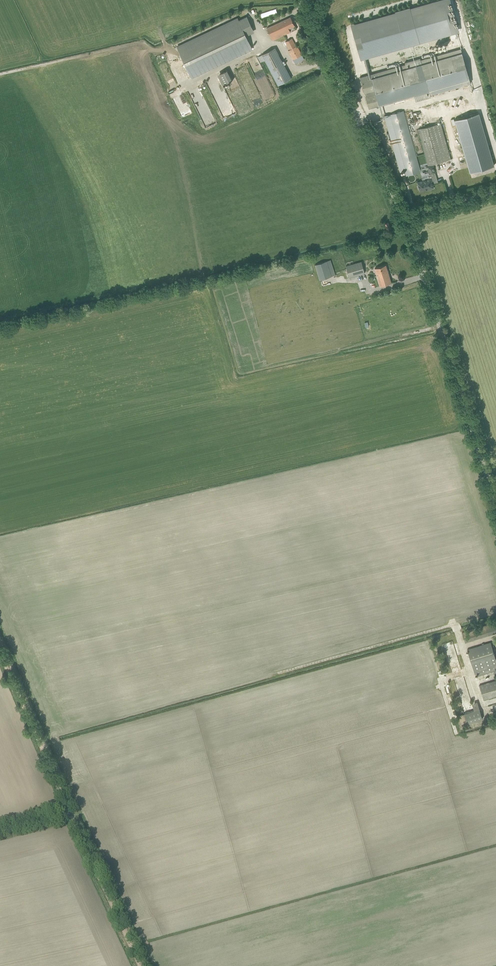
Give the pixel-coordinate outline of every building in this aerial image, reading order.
[(396,11),(396,12),(357,23),(358,29),(352,31),(359,54),(362,53),(364,59),(455,33),(453,27),(459,26),(452,2),(446,4),(445,0),(439,0),(410,8),(410,7),(396,11)] [(191,77),(252,49),(246,36),(254,32),(247,16),(239,20),(238,18),(177,47),(191,77)] [(267,28),(272,39),(273,40),(290,32),(288,28),(295,25),(291,17),(267,28)] [(288,50),(295,64),(304,59),(297,45),(296,46),(292,38),(285,42),(289,49),(288,50)] [(291,79),(289,74),(275,48),(262,54),(276,81),(278,85),(291,79)] [(365,96),(369,108),(414,95),(415,101),(431,97),(430,95),(471,83),(461,49),(420,60),(420,58),(405,62),(405,64),(375,73),(376,77),(361,81),(364,93),(365,93),(366,96),(365,96)] [(223,84),(234,80),(229,70),(219,74),(223,84)] [(403,111),(389,115),(390,118),(406,176),(420,172),(404,114),(403,111)] [(479,113),(455,120),(470,173),(494,166),(479,113)] [(440,123),(423,128),(417,130),(428,165),(451,159),(449,154),(440,123)] [(423,180),(423,181),(418,182),(420,191),(428,189),(428,190),(434,188),(431,178),(431,177),(430,174),(426,175),(425,174),(421,175),(423,180)] [(320,280),(332,276),(327,261),(315,265),(320,280)] [(365,274),(361,262),(346,266),(349,278),(365,274)] [(386,265),(381,266),(375,268),(380,286),(386,284),(391,283),(386,265)] [(475,674),(477,673),(477,676),(495,670),(495,671),(495,656),(491,642),(467,650),(474,673),(475,674)] [(479,685),(484,700),(495,696),(495,680),(479,685)] [(464,713),(458,715),(462,726),(483,719),(479,708),(464,713)]
